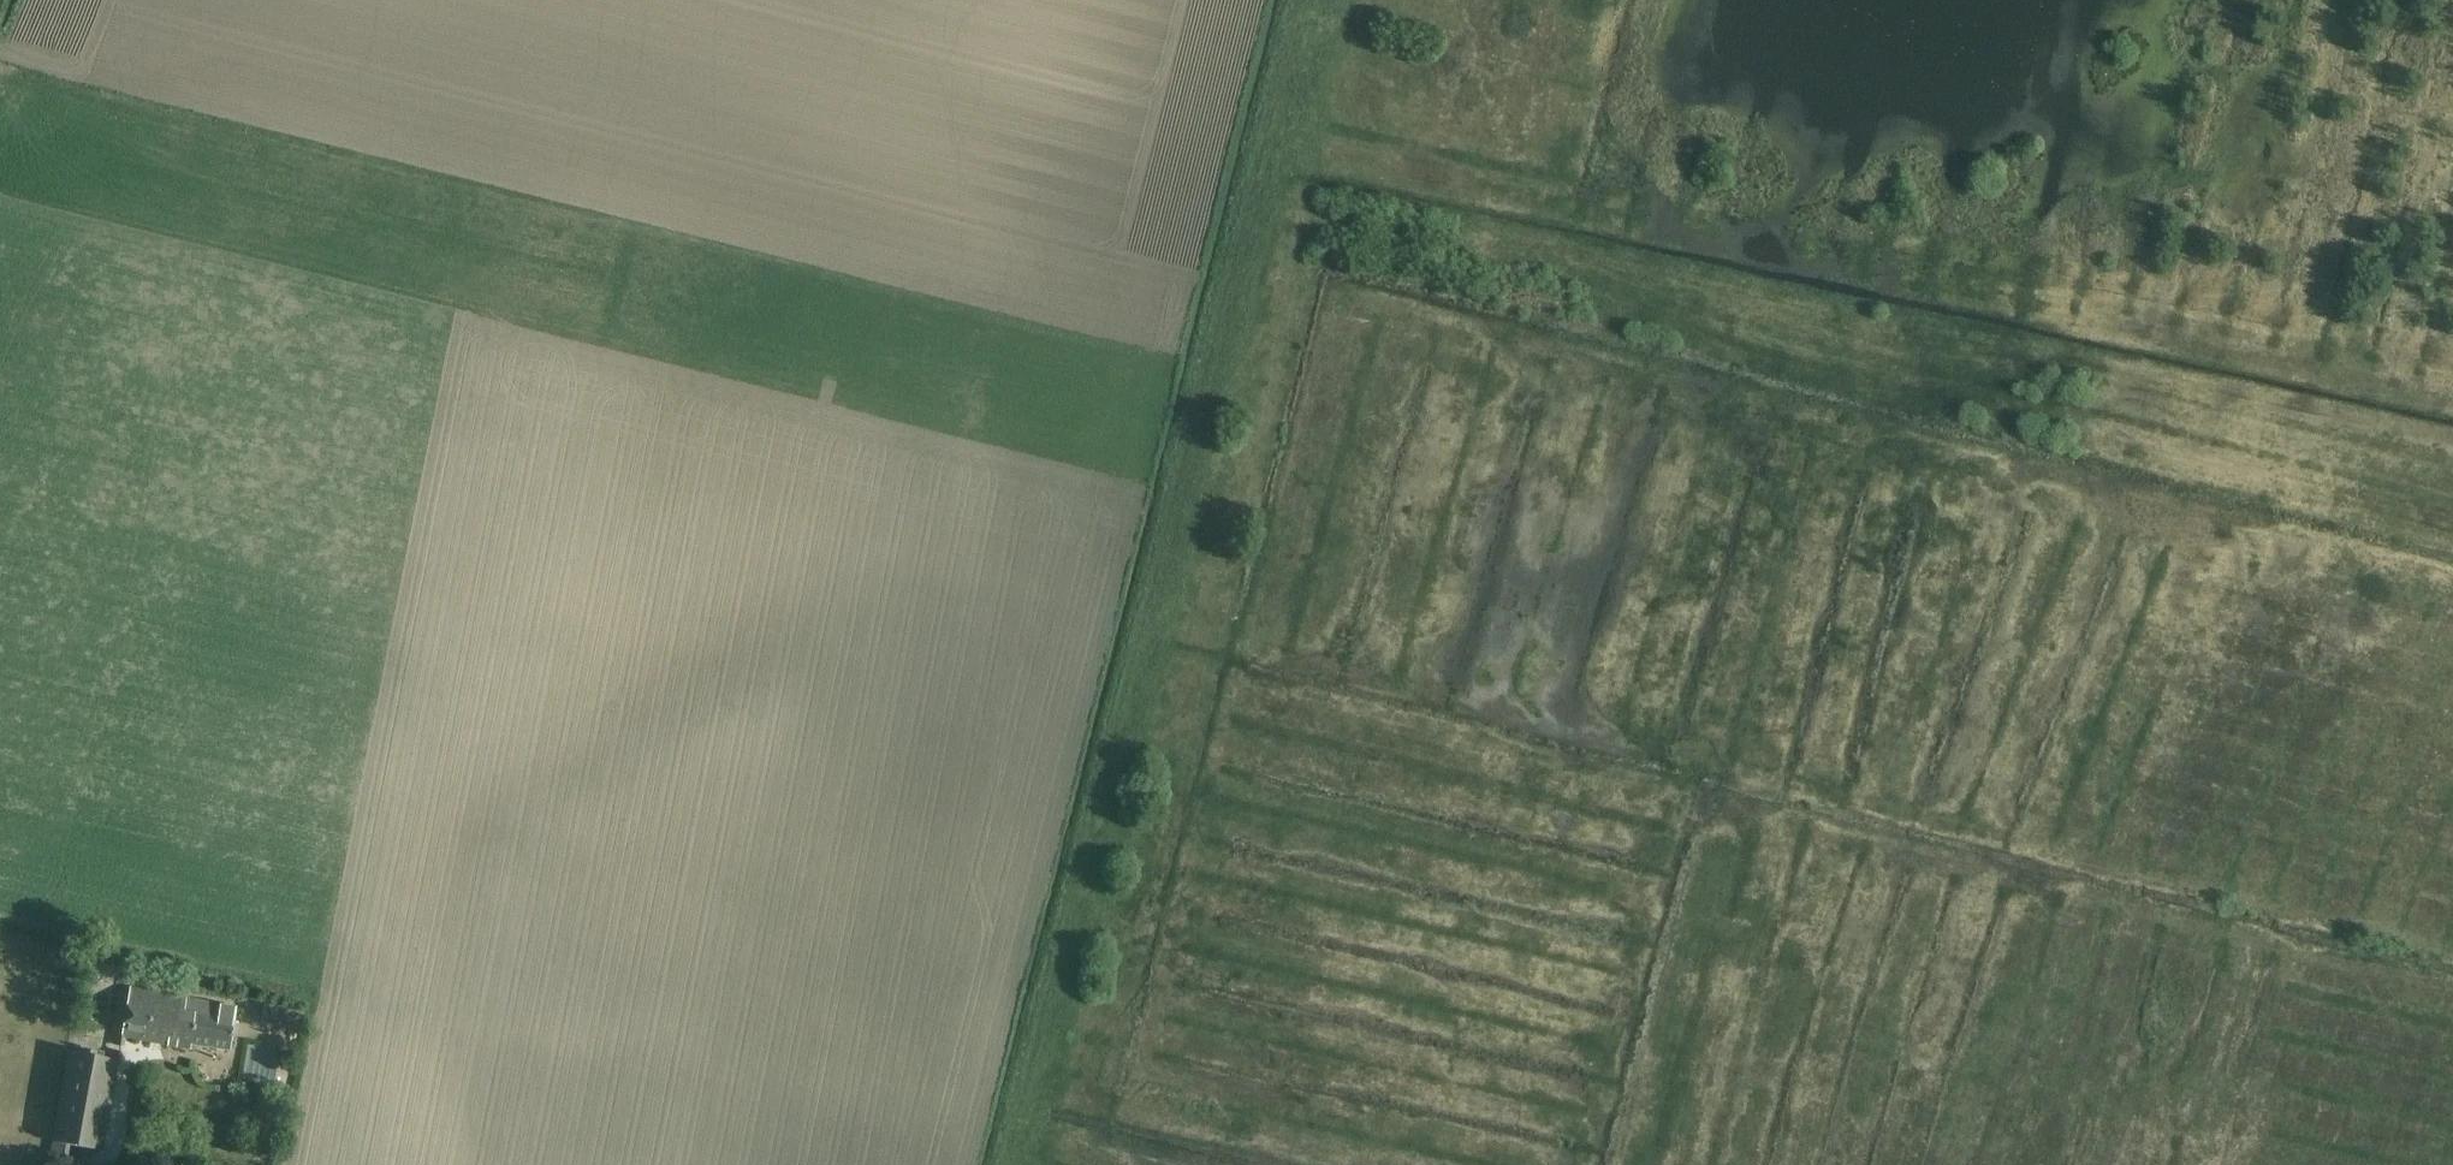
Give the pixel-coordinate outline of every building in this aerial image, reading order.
[(130,989),(126,1014),(121,1037),(190,1050),(191,1044),(229,1051),(237,1009),(130,989)] [(118,1062),(69,1053),(68,1054),(69,1055),(54,1142),(52,1142),(52,1143),(101,1152),(102,1151),(100,1150),(116,1063),(118,1063),(118,1062)]
